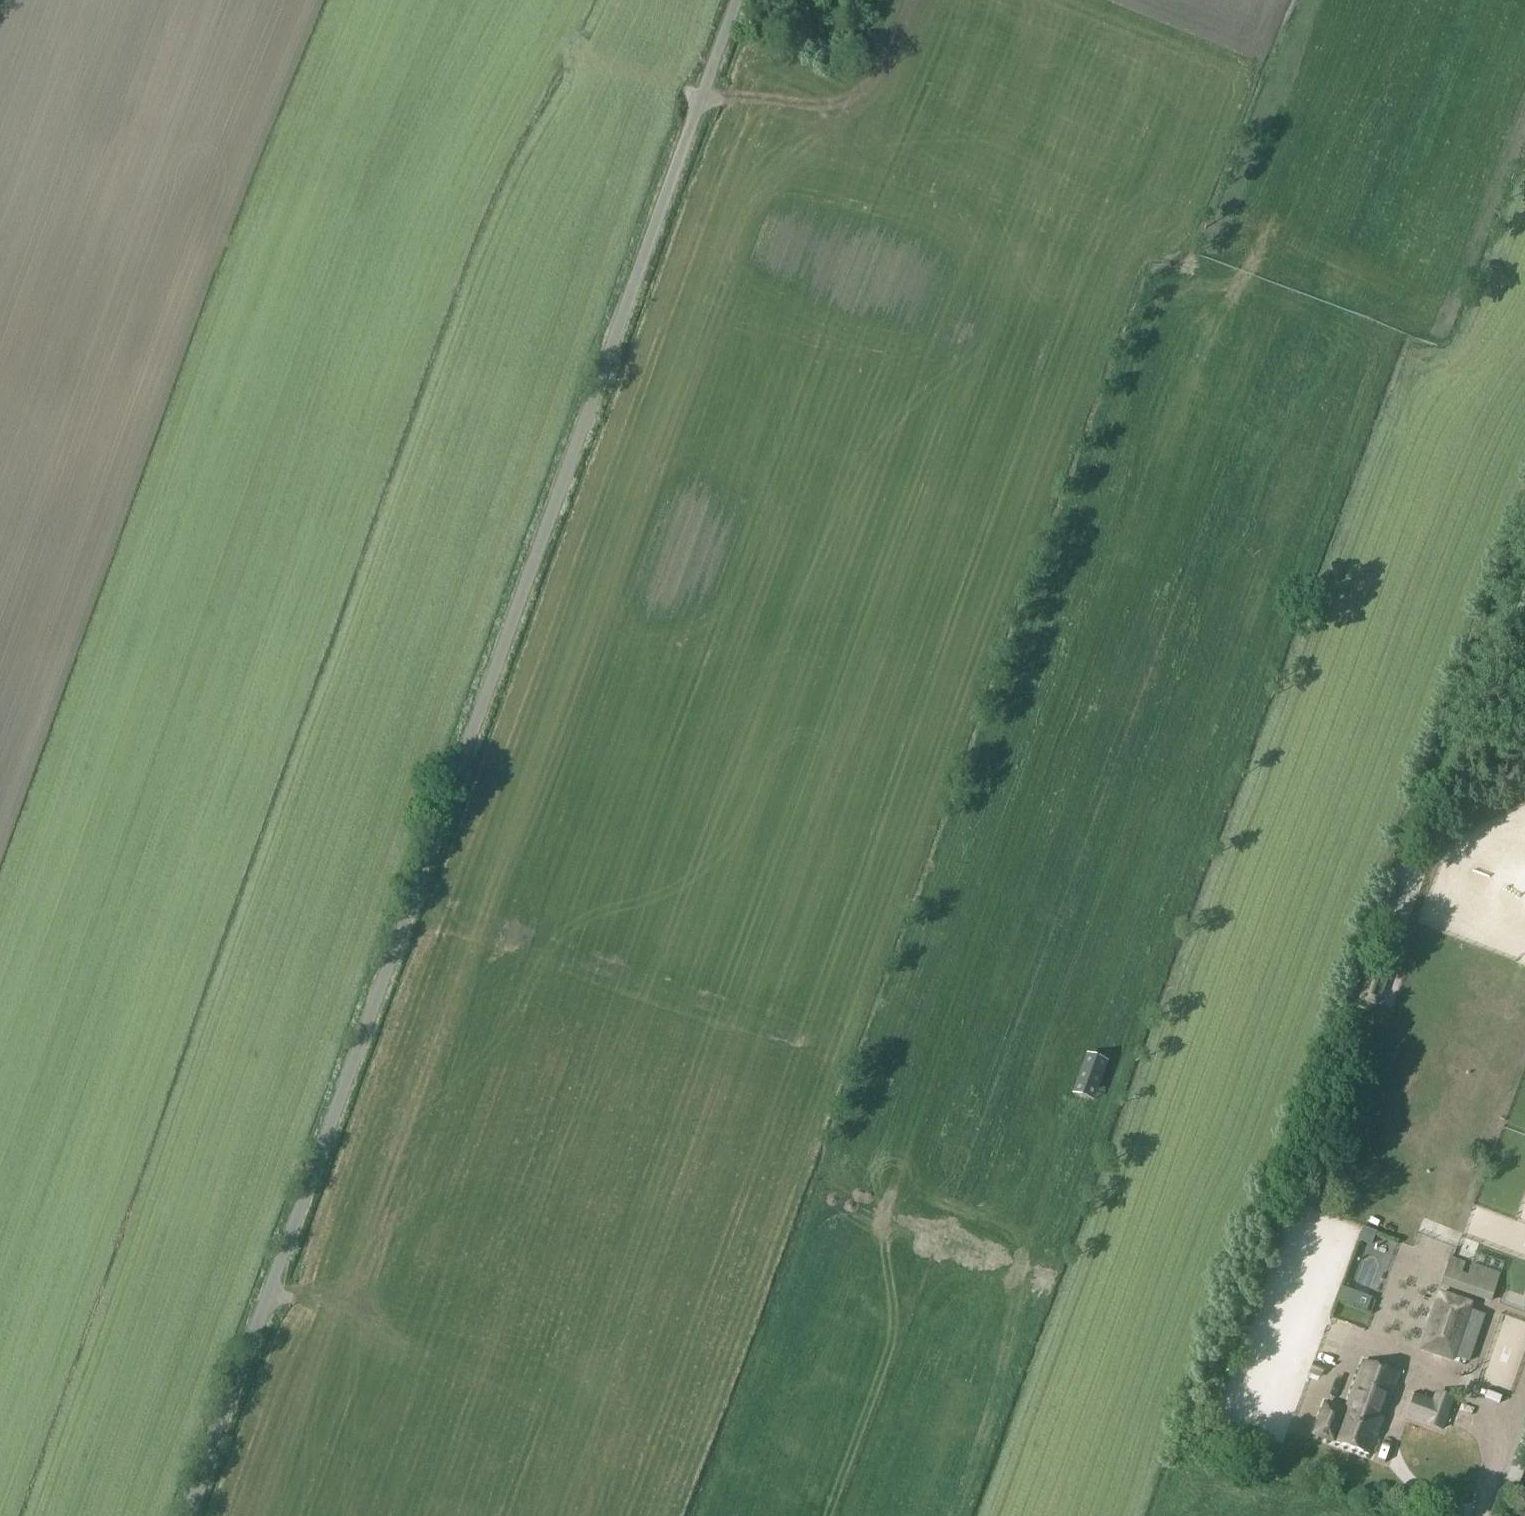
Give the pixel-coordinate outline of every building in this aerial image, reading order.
[(1466,1261),(1451,1255),(1441,1285),(1491,1301),(1501,1273),(1472,1263),(1469,1273),(1463,1271),(1466,1261)] [(1441,1291),(1420,1350),(1456,1361),(1458,1356),(1470,1360),(1486,1314),(1474,1310),(1477,1303),(1441,1291)] [(1347,1407),(1326,1401),(1313,1436),(1371,1456),(1401,1373),(1364,1359),(1347,1407)] [(1312,1373),(1322,1377),(1325,1366),(1316,1362),(1312,1373)] [(1418,1399),(1411,1419),(1442,1430),(1453,1398),(1439,1394),(1435,1405),(1418,1399)]
